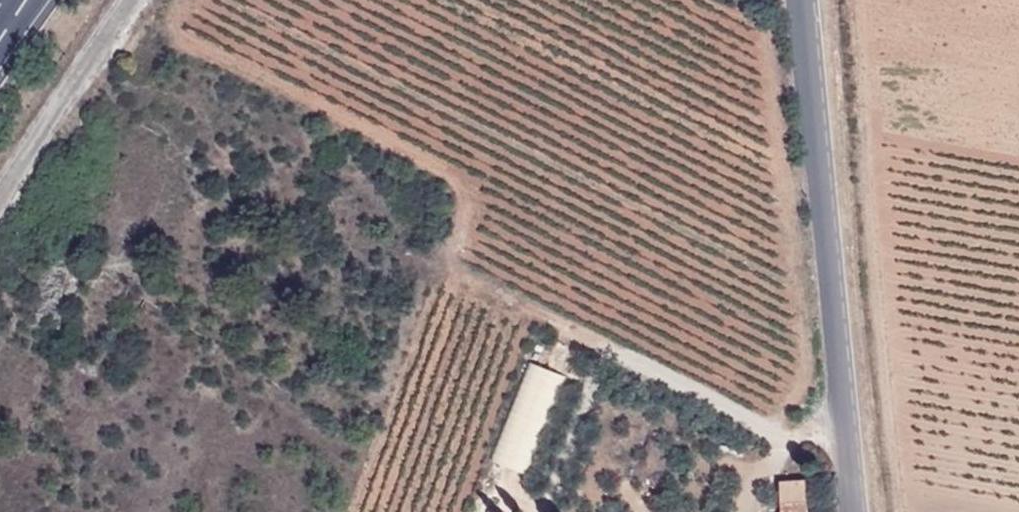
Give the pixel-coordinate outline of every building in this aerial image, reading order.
[(528,475),(567,375),(533,362),(494,462),(528,475)] [(795,511),(822,511),(822,481),(795,481),(795,511)]
